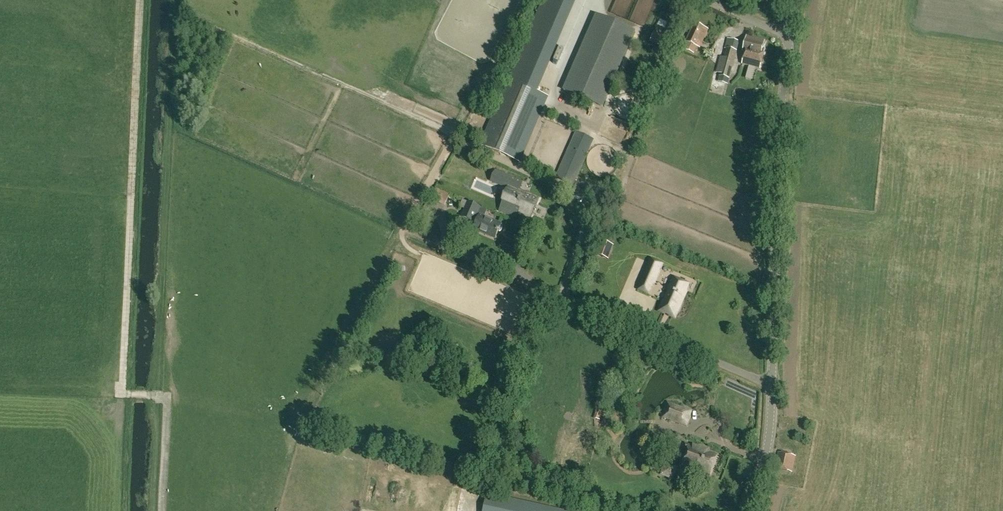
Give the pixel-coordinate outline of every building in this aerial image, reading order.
[(549,96),(538,91),(577,0),(542,0),(480,144),(520,162),(549,96)] [(603,106),(635,31),(596,14),(564,90),(603,106)] [(702,43),(705,35),(703,34),(706,28),(694,23),(686,41),(688,42),(685,49),(694,53),(697,46),(698,46),(700,42),(702,43)] [(676,38),(679,33),(668,28),(664,35),(654,31),(650,41),(676,53),(681,41),(676,38)] [(745,52),(742,63),(760,68),(765,49),(763,48),(765,40),(746,36),(743,48),(745,49),(745,52)] [(720,75),(729,78),(736,51),(726,48),(724,58),(721,57),(717,72),(720,73),(720,75)] [(573,186),(594,139),(576,131),(555,178),(573,186)] [(496,170),(495,173),(496,171),(504,174),(499,184),(509,189),(499,210),(517,218),(519,214),(530,219),(539,198),(519,190),(522,182),(496,170)] [(463,200),(460,207),(465,209),(462,216),(476,223),(474,229),(495,238),(498,231),(499,232),(501,231),(502,227),(502,225),(501,225),(501,224),(484,217),(477,214),(480,207),(468,202),(463,200)] [(602,241),(597,254),(608,258),(613,245),(602,241)] [(645,268),(646,268),(659,274),(664,264),(650,258),(645,268)] [(675,318),(689,284),(674,277),(659,311),(675,318)] [(686,425),(691,411),(667,402),(662,417),(686,425)] [(594,418),(600,420),(602,416),(605,416),(607,410),(597,407),(594,418)] [(692,446),(685,443),(683,448),(688,450),(683,465),(693,468),(692,470),(699,472),(699,471),(709,474),(716,454),(699,448),(700,447),(693,444),(692,446)] [(792,471),(795,455),(778,452),(775,468),(792,471)] [(487,493),(483,510),(566,510),(487,493)] [(388,510),(390,510),(391,504),(383,503),(382,510),(388,510)]
